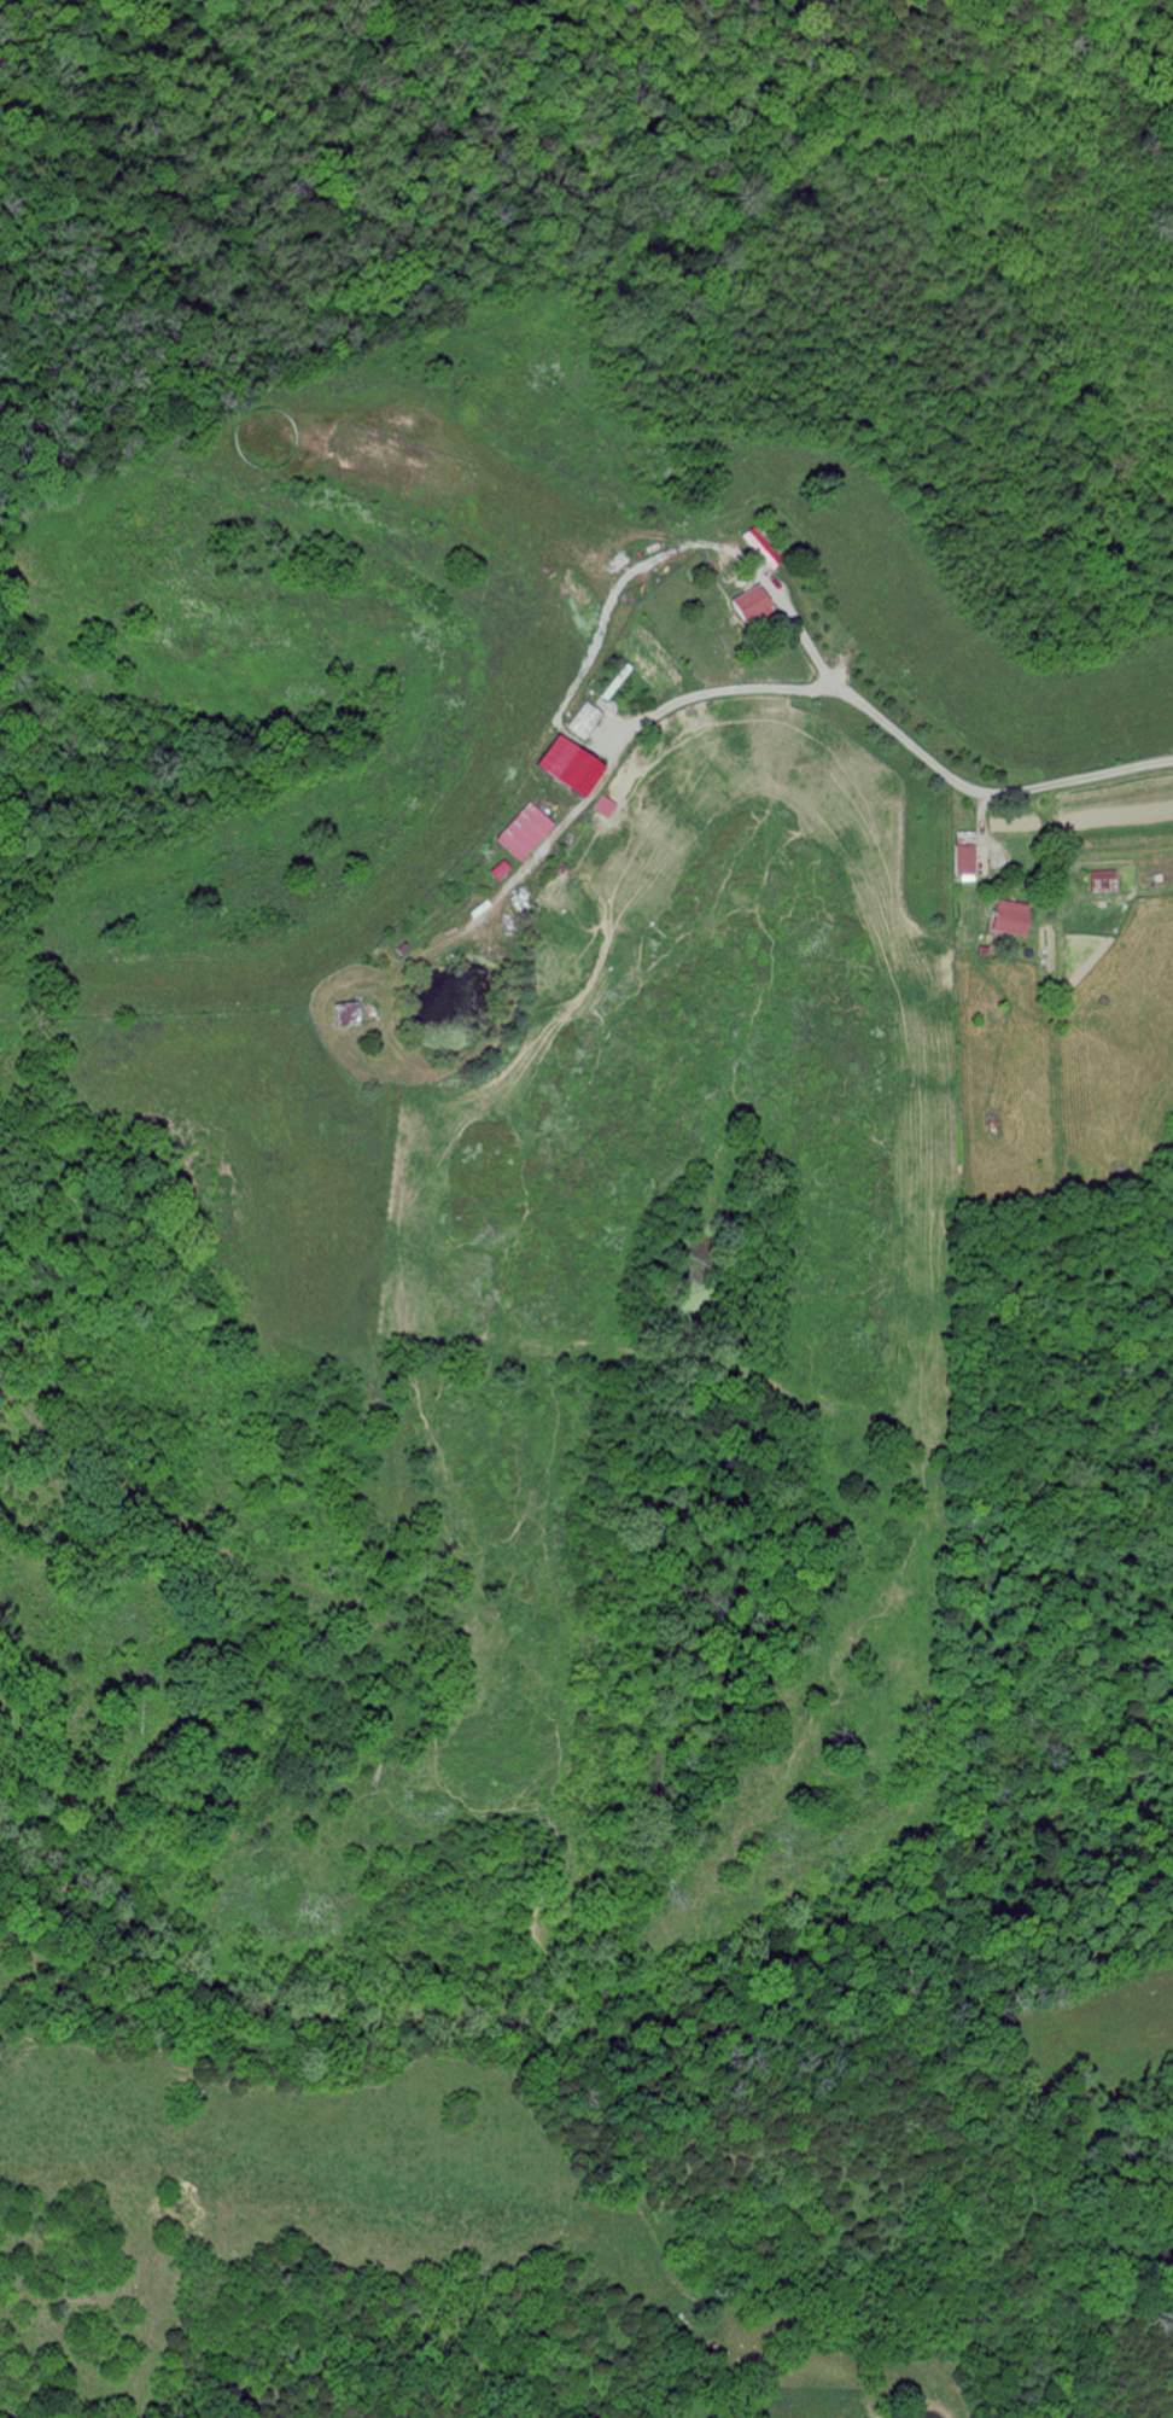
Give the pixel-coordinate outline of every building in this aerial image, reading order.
[(765,566),(776,558),(751,526),(740,535),(765,566)] [(739,623),(768,611),(758,586),(729,598),(739,623)] [(581,741),(603,715),(586,701),(565,727),(581,741)] [(577,800),(600,767),(553,735),(531,768),(577,800)] [(550,824),(527,802),(492,840),(516,862),(550,824)] [(973,875),(972,846),(952,846),(953,875),(973,875)] [(1089,871),(1088,892),(1114,893),(1115,872),(1089,871)] [(985,930),(1019,937),(1026,906),(992,899),(985,930)] [(349,1002),(325,1006),(329,1028),(352,1024),(349,1002)]
